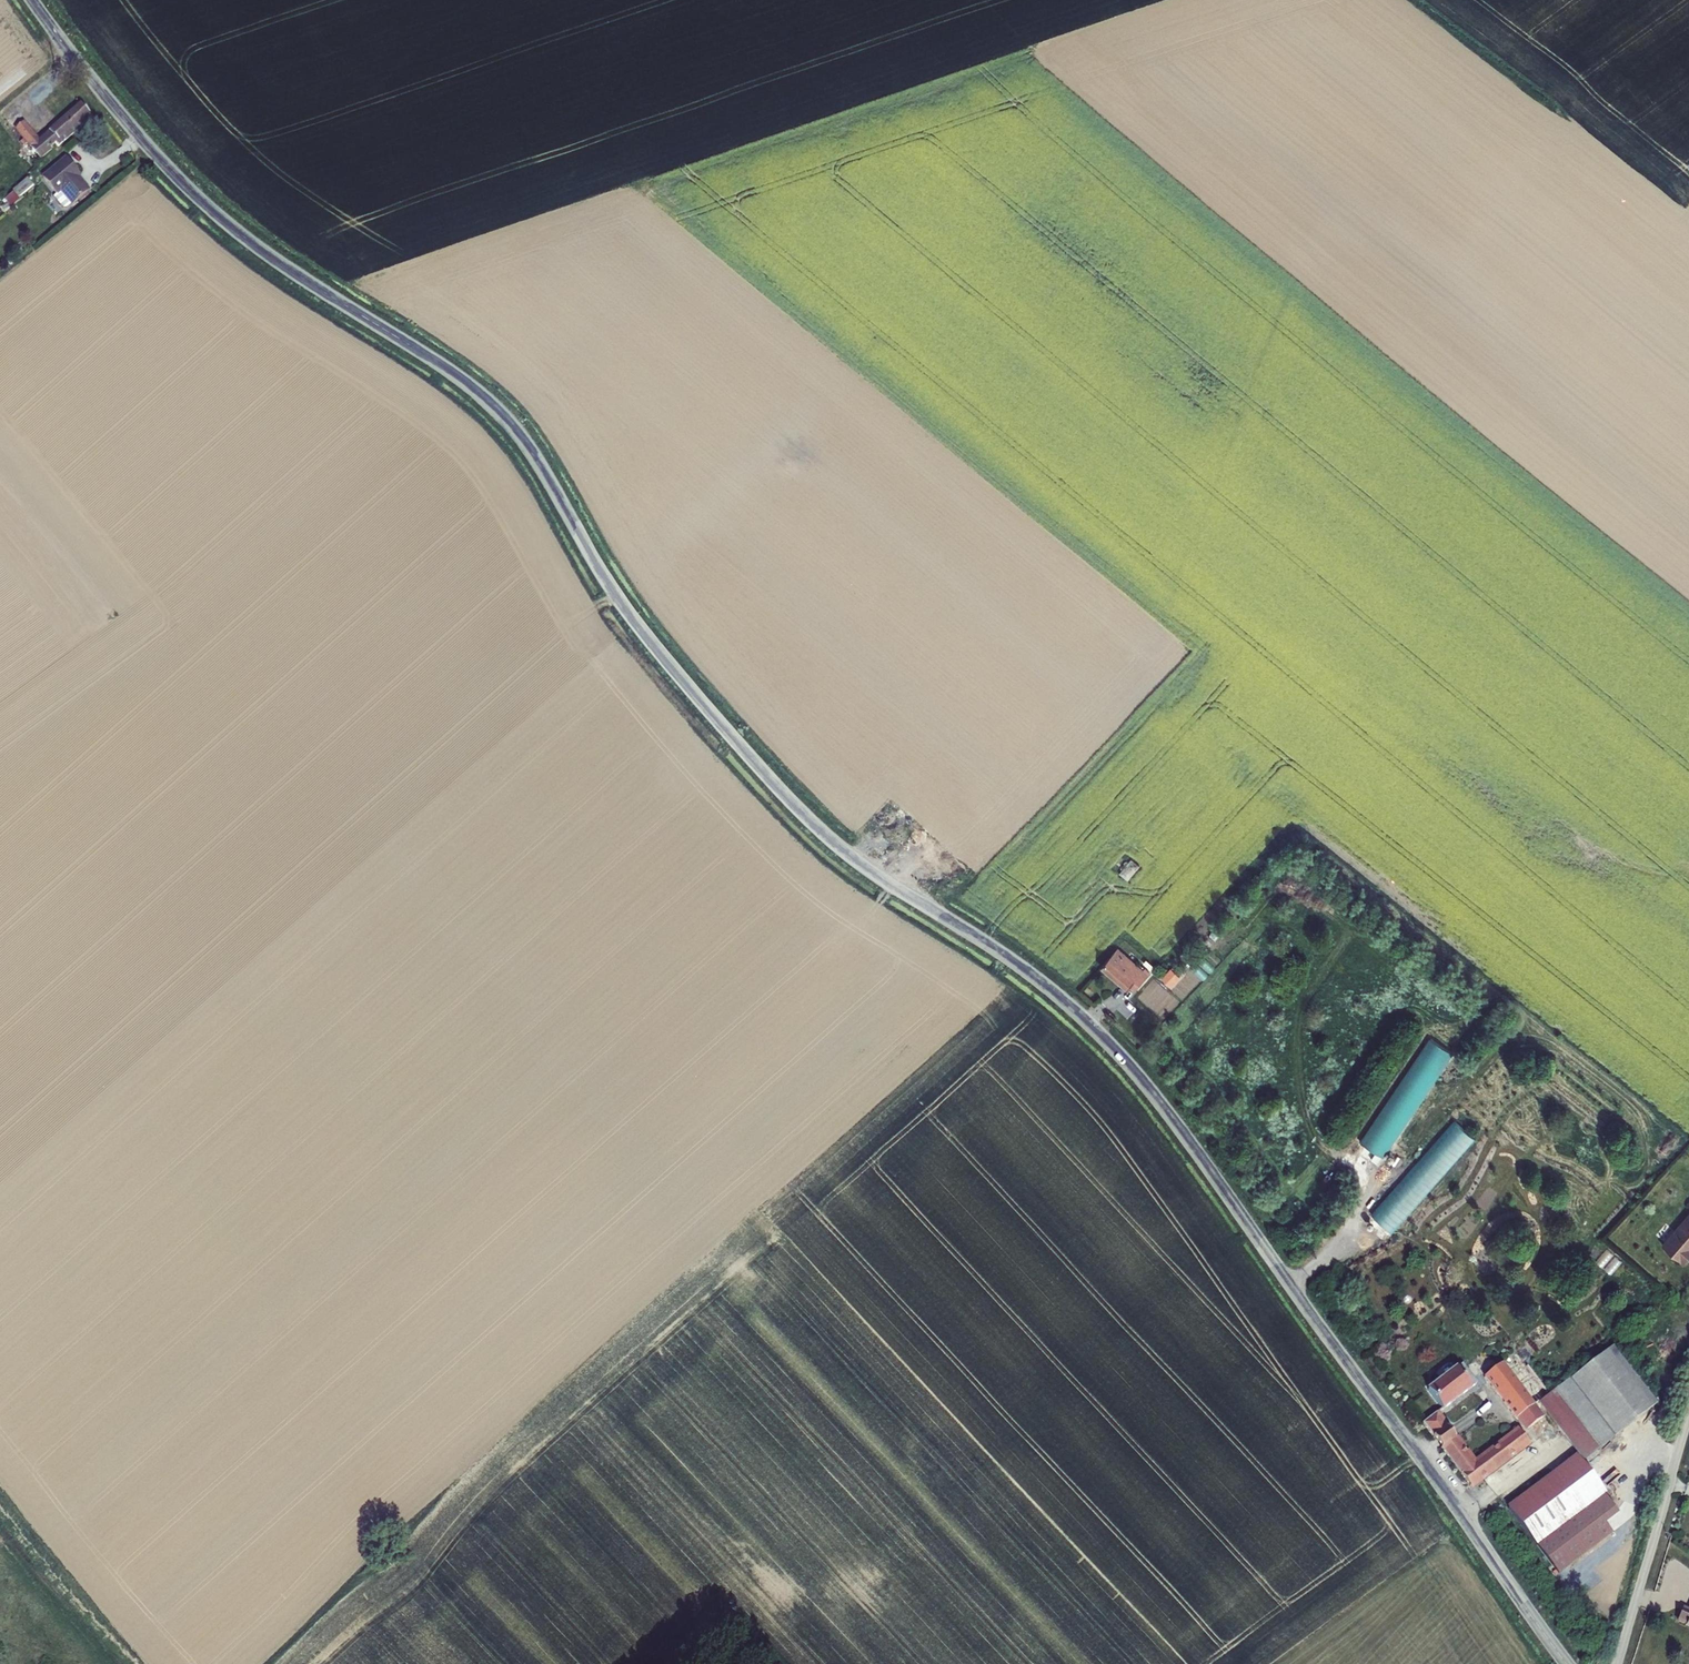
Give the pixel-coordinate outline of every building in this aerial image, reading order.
[(63,136),(65,139),(67,141),(77,132),(73,128),(89,115),(81,105),(65,119),(66,119),(39,142),(24,124),(17,130),(41,160),(53,150),(50,147),(57,141),(63,136)] [(59,144),(65,139),(63,136),(57,141),(59,144)] [(81,175),(67,159),(44,179),(58,195),(56,197),(65,209),(69,209),(73,205),(90,191),(78,177),(81,175)] [(14,189),(20,197),(34,186),(28,179),(14,189)] [(1139,867),(1131,860),(1119,874),(1128,881),(1139,867)] [(1134,990),(1147,976),(1117,949),(1101,966),(1127,989),(1129,986),(1134,990)] [(1180,977),(1171,969),(1162,978),(1171,987),(1180,977)] [(1475,1136),(1454,1118),(1372,1213),(1392,1231),(1475,1136)] [(1688,1251),(1688,1213),(1662,1245),(1684,1264),(1688,1258),(1688,1251)] [(1549,1395),(1539,1403),(1583,1460),(1657,1403),(1613,1346),(1549,1395)] [(1455,1368),(1471,1388),(1477,1383),(1462,1363),(1455,1368)] [(1518,1417),(1527,1429),(1542,1417),(1534,1406),(1513,1379),(1502,1365),(1485,1378),(1516,1419),(1518,1417)] [(1534,1406),(1539,1403),(1549,1395),(1528,1367),(1513,1379),(1534,1406)] [(1443,1410),(1471,1388),(1455,1368),(1427,1390),(1443,1410)] [(1422,1425),(1470,1487),(1528,1442),(1519,1429),(1474,1463),(1436,1414),(1422,1425)] [(1557,1572),(1611,1532),(1603,1522),(1616,1512),(1602,1493),(1604,1492),(1577,1456),(1508,1508),(1557,1572)] [(1688,1626),(1688,1611),(1682,1609),(1677,1621),(1688,1626)]
